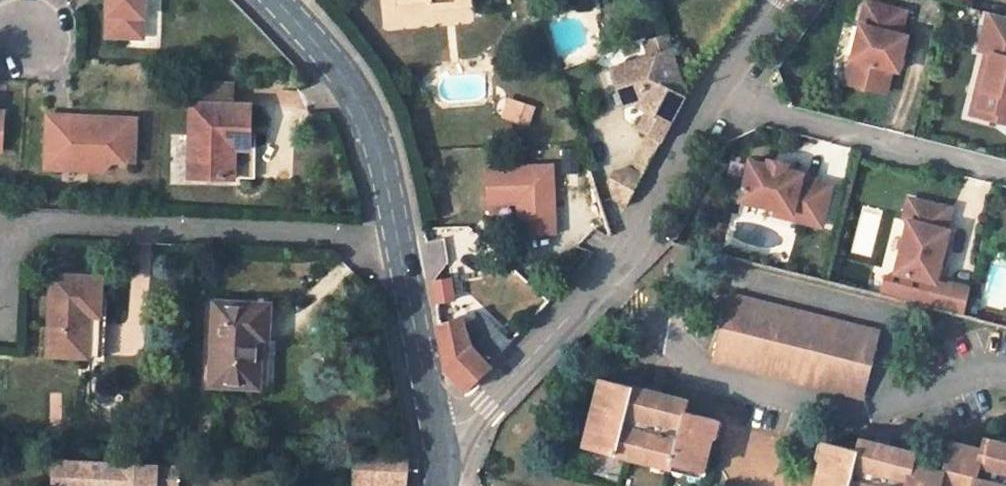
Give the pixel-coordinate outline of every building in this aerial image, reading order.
[(145,0),(109,0),(107,40),(143,41),(145,0)] [(148,10),(159,10),(159,0),(148,0),(148,10)] [(906,14),(867,5),(847,85),(886,94),(892,71),(896,57),(902,58),(907,38),(900,37),(906,14)] [(990,14),(988,23),(1005,28),(1005,17),(990,14)] [(988,23),(981,52),(987,54),(993,55),(979,110),(1000,115),(998,123),(1005,125),(1005,28),(988,23)] [(615,196),(628,203),(649,163),(687,91),(669,35),(645,43),(650,57),(613,69),(624,105),(635,101),(649,109),(638,129),(648,134),(629,168),(616,172),(610,182),(615,196)] [(993,55),(987,54),(971,116),(998,123),(1000,115),(979,110),(993,55)] [(902,58),(896,57),(892,71),(899,72),(902,58)] [(194,106),(233,108),(234,88),(194,87),(194,106)] [(519,123),(525,104),(511,100),(505,119),(519,123)] [(529,126),(535,106),(525,104),(519,123),(529,126)] [(233,108),(194,106),(191,178),(237,180),(237,151),(237,141),(252,142),(253,108),(233,108)] [(139,167),(140,123),(101,121),(101,125),(91,125),(87,121),(51,119),(49,163),(81,164),(91,174),(107,175),(117,166),(139,167)] [(251,152),(252,142),(237,141),(237,151),(251,152)] [(791,219),(822,227),(832,187),(802,179),(803,176),(786,171),(787,166),(770,162),(768,167),(751,163),(741,201),(777,210),(792,213),(791,219)] [(91,174),(81,164),(49,163),(49,173),(91,174)] [(558,233),(553,165),(488,170),(491,205),(520,203),(528,202),(529,219),(531,235),(558,233)] [(906,222),(893,273),(933,282),(945,231),(942,231),(947,210),(906,200),(901,221),(906,222)] [(529,219),(528,202),(520,203),(522,219),(529,219)] [(791,219),(792,213),(777,210),(776,216),(791,219)] [(103,279),(53,276),(49,355),(89,357),(91,317),(101,318),(103,279)] [(436,303),(456,299),(453,279),(433,282),(436,303)] [(733,294),(717,359),(862,396),(879,331),(733,294)] [(270,304),(216,303),(212,385),(259,388),(261,341),(268,341),(270,304)] [(99,358),(101,318),(91,317),(89,357),(99,358)] [(472,343),(463,318),(439,324),(441,343),(445,366),(467,389),(491,366),(491,364),(472,343)] [(656,393),(602,379),(593,412),(599,413),(591,446),(672,465),(673,461),(704,468),(716,419),(685,412),(688,401),(656,393)] [(586,444),(591,446),(599,413),(593,412),(586,444)] [(828,442),(818,485),(1005,485),(1005,444),(985,439),(983,451),(951,442),(945,471),(913,463),(917,452),(888,445),(861,439),(858,450),(828,442)] [(374,453),(355,452),(354,485),(372,485),(374,453)] [(409,455),(374,453),(372,485),(406,485),(409,455)] [(704,473),(704,468),(673,461),(672,465),(704,473)] [(178,468),(155,467),(154,475),(116,473),(117,465),(54,462),(53,485),(177,485),(178,468)] [(154,475),(155,467),(117,465),(116,473),(154,475)]
